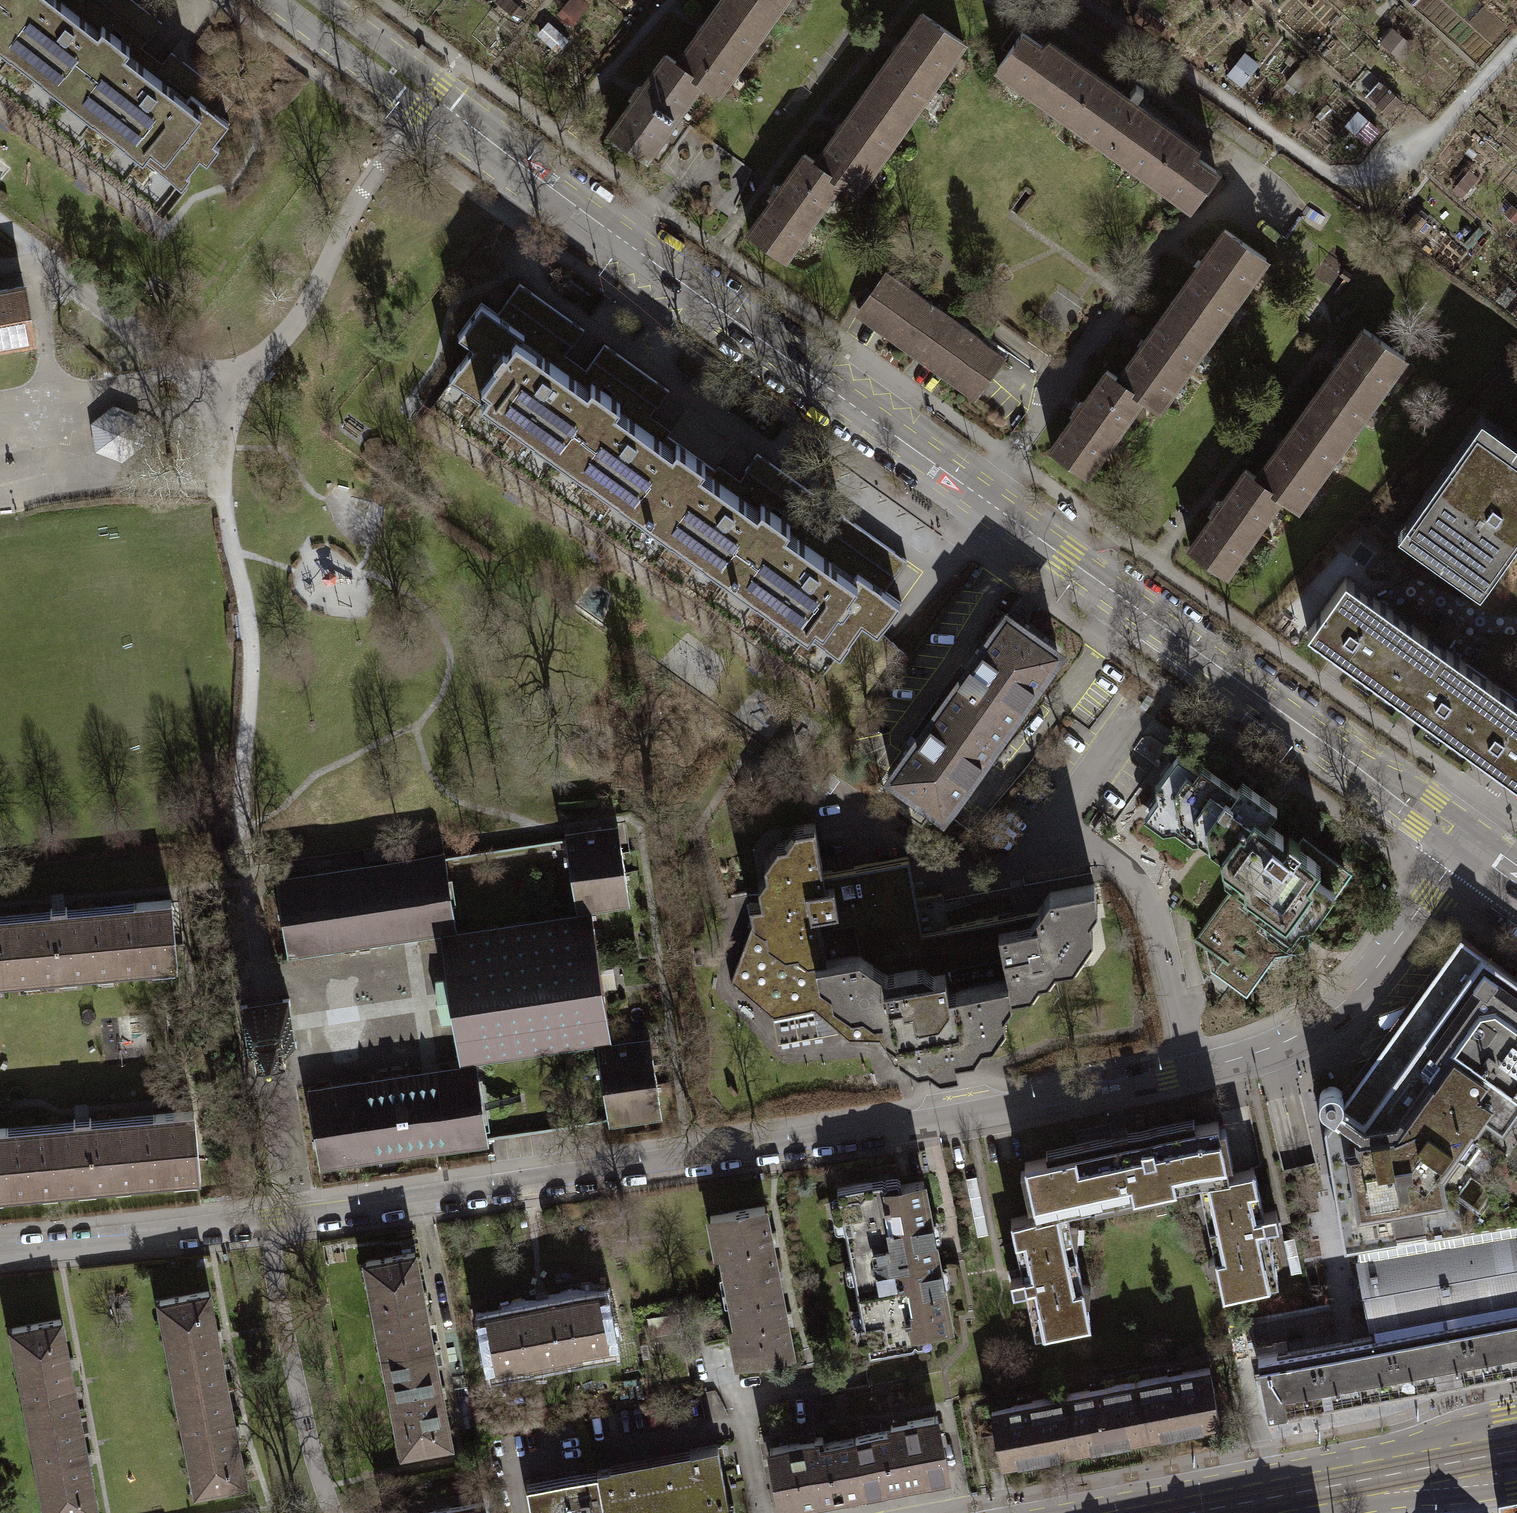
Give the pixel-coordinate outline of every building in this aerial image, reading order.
[(116,35),(84,10),(71,0),(11,0),(0,14),(0,46),(67,98),(116,35)] [(11,0),(0,0),(0,14),(11,0)] [(84,10),(116,35),(132,47),(135,43),(136,43),(143,34),(150,39),(162,23),(133,0),(92,0),(84,10)] [(678,63),(702,80),(719,92),(768,23),(746,8),(752,0),(723,0),(678,63)] [(746,8),(768,23),(785,0),(752,0),(746,8)] [(923,13),(873,83),(892,96),(885,107),(906,122),(964,42),(923,13)] [(1122,103),(1022,32),(998,67),(1015,79),(1018,74),(1026,79),(1022,84),(1054,107),(1058,102),(1065,107),(1062,112),(1084,128),(1087,123),(1095,128),(1091,133),(1097,138),(1103,130),(1116,139),(1111,147),(1127,159),(1131,154),(1138,159),(1135,164),(1167,187),(1170,182),(1177,188),(1174,192),(1192,205),(1216,170),(1130,109),(1144,90),(1136,84),(1122,103)] [(116,35),(67,98),(182,187),(191,176),(188,174),(200,159),(207,164),(221,147),(215,142),(230,123),(222,117),(234,101),(171,52),(158,68),(132,47),(116,35)] [(646,158),(702,80),(678,63),(666,55),(644,87),(639,86),(632,96),(634,100),(611,133),(646,158)] [(873,83),(816,162),(840,180),(857,191),(906,122),(885,107),(892,96),(873,83)] [(840,180),(816,162),(805,155),(782,187),(778,185),(769,197),(773,199),(749,232),(784,257),(840,180)] [(1226,229),(1176,299),(1194,312),(1187,323),(1209,338),(1266,258),(1226,229)] [(1001,358),(886,276),(860,311),(882,327),(975,394),(1001,358)] [(520,283),(497,314),(554,355),(564,341),(572,347),(584,330),(520,283)] [(34,338),(24,285),(0,290),(0,343),(34,338)] [(1176,299),(1118,378),(1143,396),(1159,407),(1209,338),(1187,323),(1194,312),(1176,299)] [(449,378),(559,457),(606,392),(582,375),(554,355),(497,314),(482,303),(458,335),(474,346),(462,362),(461,361),(449,378)] [(1364,328),(1314,398),(1333,411),(1325,421),(1347,437),(1405,358),(1364,328)] [(669,390),(604,344),(582,375),(606,392),(639,415),(649,401),(657,407),(669,390)] [(1143,396),(1118,378),(1107,370),(1085,402),(1080,401),(1072,412),(1075,416),(1052,448),(1087,473),(1143,396)] [(559,457),(644,517),(691,453),(639,415),(606,392),(559,457)] [(1314,398),(1257,477),(1281,495),(1297,506),(1347,437),(1325,421),(1333,411),(1314,398)] [(91,424),(96,452),(122,463),(145,445),(140,417),(114,406),(91,424)] [(1408,524),(1485,578),(1516,534),(1516,456),(1477,428),(1408,524)] [(644,517),(729,578),(776,513),(743,490),(691,453),(644,517)] [(822,499),(757,453),(745,470),(753,476),(743,490),(776,513),(800,530),(822,499)] [(1281,495),(1257,477),(1246,469),(1223,501),(1219,500),(1211,511),(1214,514),(1190,547),(1225,572),(1281,495)] [(800,530),(776,513),(729,578),(840,657),(850,643),(850,642),(863,624),(877,635),(901,602),(885,591),(828,550),(800,530)] [(907,560),(842,514),(829,531),(838,537),(828,550),(885,591),(907,560)] [(1307,631),(1382,685),(1422,631),(1346,577),(1307,631)] [(1016,620),(1007,613),(892,775),(943,812),(1058,650),(1016,620)] [(1382,685),(1454,736),(1494,683),(1422,631),(1382,685)] [(1516,781),(1516,699),(1494,683),(1454,736),(1509,776),(1516,781)] [(1209,833),(1234,851),(1259,817),(1265,822),(1277,806),(1243,782),(1237,790),(1202,765),(1198,770),(1178,755),(1164,775),(1171,780),(1149,811),(1174,829),(1179,822),(1204,840),(1209,833)] [(1288,838),(1265,822),(1259,817),(1234,851),(1224,864),(1242,877),(1196,939),(1222,958),(1214,968),(1235,983),(1235,982),(1245,989),(1292,924),(1298,928),(1298,927),(1303,930),(1346,871),(1304,841),(1302,843),(1290,835),(1288,838)] [(879,1040),(894,1065),(939,1058),(940,1067),(959,1064),(957,1052),(974,1049),(972,1039),(993,1035),(992,1028),(1000,1017),(1006,1015),(1003,995),(1011,994),(1031,990),(1029,980),(1047,977),(1045,967),(1074,962),(1073,954),(1085,935),(1093,934),(1088,906),(1098,905),(1094,884),(1049,892),(1039,907),(949,924),(943,893),(917,898),(909,856),(824,872),(815,822),(795,826),(797,838),(776,842),(778,850),(772,859),(764,860),(768,881),(757,882),(761,900),(749,902),(753,921),(731,981),(775,1007),(818,999),(849,1040),(879,1040)] [(575,902),(590,900),(629,894),(619,830),(566,839),(575,902)] [(439,928),(456,925),(445,857),(277,882),(287,951),(439,928)] [(25,981),(24,975),(38,973),(38,982),(60,980),(59,971),(75,970),(76,976),(98,974),(98,967),(110,966),(111,973),(153,969),(152,962),(173,960),(174,969),(178,969),(172,899),(134,903),(134,910),(65,916),(66,935),(55,936),(53,917),(0,922),(0,983),(25,981)] [(598,1050),(612,1048),(590,900),(575,902),(578,921),(458,939),(456,925),(439,928),(461,1071),(478,1069),(475,1055),(596,1037),(598,1050)] [(1375,1056),(1344,1099),(1344,1098),(1343,1094),(1341,1091),(1338,1088),(1334,1086),(1330,1086),(1327,1087),(1323,1089),(1321,1092),(1319,1095),(1319,1099),(1320,1103),(1322,1107),(1333,1115),(1324,1127),(1345,1247),(1358,1245),(1365,1278),(1361,1279),(1358,1282),(1356,1286),(1356,1289),(1356,1293),(1358,1297),(1361,1299),(1365,1301),(1369,1301),(1375,1334),(1516,1308),(1516,977),(1461,936),(1423,989),(1375,1056)] [(59,971),(60,980),(174,969),(173,960),(152,962),(153,969),(111,973),(110,966),(98,967),(98,974),(76,976),(75,970),(59,971)] [(38,982),(38,973),(24,975),(25,981),(0,983),(0,986),(38,982)] [(775,1007),(731,981),(773,1017),(814,1009),(849,1040),(818,999),(775,1007)] [(612,1048),(598,1050),(607,1114),(661,1106),(651,1042),(612,1048)] [(478,1069),(461,1071),(309,1094),(319,1163),(488,1137),(478,1069)] [(0,1129),(0,1190),(1,1190),(2,1196),(43,1192),(42,1186),(55,1185),(56,1191),(79,1189),(78,1182),(94,1181),(95,1190),(117,1188),(116,1179),(129,1178),(130,1184),(174,1180),(173,1173),(196,1171),(197,1180),(201,1180),(195,1110),(153,1114),(154,1121),(90,1127),(92,1146),(80,1147),(78,1129),(9,1135),(8,1128),(0,1129)] [(1035,1213),(1036,1216),(1067,1210),(1199,1182),(1230,1175),(1229,1171),(1218,1120),(1024,1161),(1035,1213)] [(1230,1175),(1199,1182),(1203,1199),(1204,1198),(1208,1214),(1206,1214),(1215,1257),(1217,1257),(1220,1272),(1218,1273),(1223,1294),(1279,1282),(1267,1226),(1279,1223),(1278,1216),(1276,1210),(1264,1212),(1254,1166),(1229,1171),(1230,1175)] [(116,1179),(117,1188),(197,1180),(196,1171),(173,1173),(174,1180),(130,1184),(129,1178),(116,1179)] [(988,1233),(977,1175),(966,1177),(978,1235),(988,1233)] [(872,1181),(837,1187),(839,1198),(834,1199),(833,1201),(835,1216),(838,1217),(843,1216),(863,1323),(859,1324),(857,1327),(860,1341),(862,1343),(867,1342),(869,1353),(904,1346),(902,1336),(914,1334),(915,1341),(917,1343),(928,1341),(930,1338),(928,1331),(951,1327),(924,1180),(901,1184),(900,1179),(897,1177),(886,1179),(885,1181),(886,1187),(874,1190),(872,1181)] [(95,1190),(94,1181),(78,1182),(79,1189),(56,1191),(55,1185),(42,1186),(43,1192),(2,1196),(1,1190),(0,1190),(0,1199),(95,1190)] [(729,1288),(779,1278),(765,1205),(710,1216),(713,1236),(719,1235),(729,1288)] [(1071,1227),(1067,1210),(1036,1216),(1035,1213),(1011,1218),(1023,1274),(1010,1276),(1013,1290),(1025,1287),(1035,1334),(1091,1322),(1087,1301),(1085,1302),(1081,1286),(1083,1285),(1074,1243),(1072,1243),(1069,1227),(1071,1227)] [(1302,1271),(1295,1237),(1290,1238),(1284,1239),(1292,1273),(1302,1271)] [(383,1356),(433,1346),(415,1251),(365,1260),(383,1356)] [(779,1278),(729,1288),(739,1340),(733,1341),(737,1362),(793,1352),(779,1278)] [(177,1395),(227,1386),(209,1291),(159,1300),(177,1395)] [(605,1294),(481,1317),(490,1364),(524,1358),(524,1360),(580,1350),(579,1347),(614,1341),(605,1294)] [(1375,1334),(1258,1356),(1268,1411),(1492,1370),(1516,1365),(1516,1308),(1375,1334)] [(30,1423),(78,1414),(60,1318),(11,1328),(30,1423)] [(433,1346),(383,1356),(401,1451),(451,1441),(433,1346)] [(1164,1431),(1166,1426),(1184,1423),(1185,1427),(1220,1420),(1210,1367),(1136,1381),(1146,1434),(1164,1431)] [(1125,1434),(1128,1437),(1146,1434),(1136,1381),(1065,1394),(1075,1447),(1093,1444),(1095,1439),(1125,1434)] [(227,1386),(177,1395),(195,1490),(245,1481),(227,1386)] [(1054,1447),(1058,1451),(1075,1447),(1065,1394),(991,1408),(996,1433),(986,1435),(991,1465),(1003,1463),(1002,1461),(1020,1458),(1023,1453),(1054,1447)] [(30,1423),(47,1512),(73,1512),(97,1509),(78,1414),(30,1423)] [(854,1437),(864,1489),(948,1473),(937,1415),(891,1424),(892,1430),(854,1437)] [(864,1489),(854,1437),(824,1442),(822,1435),(815,1437),(815,1439),(770,1447),(781,1505),(864,1489)] [(606,1512),(693,1512),(701,1511),(702,1512),(731,1512),(718,1444),(690,1449),(691,1454),(612,1469),(611,1465),(597,1467),(598,1470),(606,1512)] [(598,1470),(526,1483),(532,1512),(606,1512),(598,1470)] [(424,1512),(485,1512),(483,1502),(424,1512)]
